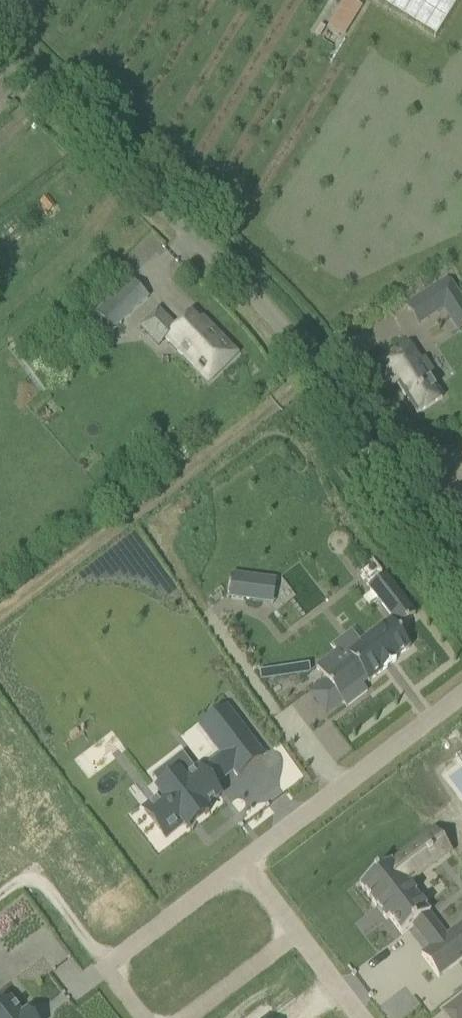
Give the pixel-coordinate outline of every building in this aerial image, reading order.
[(343,36),(362,3),(356,0),(345,0),(329,28),(343,36)] [(437,36),(459,0),(379,0),(437,36)] [(47,196),(39,203),(47,211),(54,205),(47,196)] [(424,292),(437,313),(444,309),(450,319),(461,311),(461,301),(447,278),(424,292)] [(84,325),(99,341),(111,330),(146,297),(130,280),(95,313),(96,314),(84,325)] [(222,339),(211,327),(207,331),(191,314),(173,332),(155,314),(159,310),(157,309),(144,322),(139,326),(160,348),(168,340),(194,366),(210,382),(216,376),(238,355),(222,339)] [(390,357),(381,362),(396,385),(400,383),(419,414),(444,398),(435,383),(440,380),(426,359),(422,362),(410,344),(398,351),(399,353),(391,359),(390,357)] [(232,575),(229,598),(253,602),(256,578),(232,575)] [(338,652),(317,669),(346,707),(368,691),(361,683),(366,680),(368,682),(383,671),(383,672),(396,662),(395,660),(410,648),(397,630),(415,615),(385,576),(369,588),(394,621),(343,659),(338,652)] [(309,664),(292,667),(293,676),(310,673),(309,664)] [(260,681),(278,678),(276,669),(259,672),(260,681)] [(226,709),(201,728),(220,754),(235,773),(237,776),(263,756),(226,709)] [(161,797),(144,810),(166,839),(183,825),(186,828),(187,830),(191,827),(205,816),(209,813),(208,811),(205,808),(219,797),(213,789),(199,770),(198,769),(195,770),(183,780),(179,774),(161,788),(157,791),(161,797)] [(362,884),(360,886),(361,887),(374,905),(387,922),(390,920),(402,935),(404,933),(430,914),(418,899),(405,882),(424,867),(434,860),(420,842),(410,850),(391,864),(390,863),(362,884)] [(421,955),(438,978),(461,960),(461,924),(421,955)] [(460,998),(441,1012),(446,1017),(461,1017),(461,1001),(460,998)] [(27,1013),(22,1017),(10,1001),(0,1009),(0,1017),(31,1017),(27,1013)]
